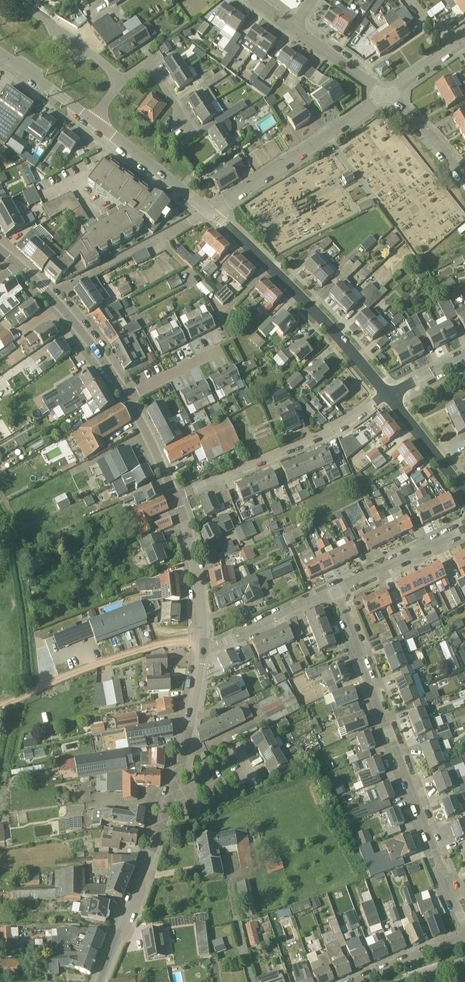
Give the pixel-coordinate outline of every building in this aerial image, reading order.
[(464,16),(464,1),(456,7),(463,17),(464,17),(464,16)] [(366,3),(361,11),(365,14),(371,6),(366,3)] [(374,15),(380,8),(375,4),(370,12),(374,15)] [(224,6),(215,19),(226,26),(235,13),(224,6)] [(343,15),(333,8),(323,22),(333,29),(343,15)] [(389,30),(390,30),(400,44),(410,37),(403,28),(413,21),(404,8),(394,15),(393,13),(384,19),(387,24),(386,25),(387,26),(389,30)] [(245,21),(235,13),(226,26),(222,31),(232,38),(223,51),(228,55),(235,45),(241,37),(236,33),(245,21)] [(82,14),(73,21),(78,27),(87,20),(82,14)] [(142,27),(136,18),(124,26),(121,22),(116,26),(108,15),(91,28),(95,33),(106,47),(127,31),(130,35),(142,27)] [(333,29),(343,36),(353,22),(343,15),(333,29)] [(459,26),(464,22),(464,19),(464,18),(464,17),(463,17),(458,20),(458,19),(456,21),(459,26)] [(147,23),(142,27),(130,35),(108,49),(117,61),(156,35),(147,23)] [(209,26),(204,23),(197,33),(202,36),(209,26)] [(360,25),(355,33),(360,36),(365,29),(360,25)] [(266,35),(255,28),(242,46),(253,53),(256,48),(266,35)] [(440,32),(443,37),(449,34),(445,29),(440,32)] [(185,38),(192,36),(190,30),(183,32),(185,38)] [(390,30),(389,30),(380,36),(390,50),(400,44),(390,30)] [(266,35),(256,48),(267,56),(276,43),(266,35)] [(390,50),(380,36),(370,43),(380,57),(390,50)] [(168,43),(164,45),(162,47),(166,53),(172,49),(168,43)] [(228,55),(220,66),(226,69),(240,49),(235,45),(228,55)] [(195,48),(191,53),(194,55),(182,64),(179,59),(165,68),(172,79),(186,70),(190,67),(206,56),(195,48)] [(286,50),(277,62),(281,66),(274,77),(279,81),(287,70),(296,58),(286,50)] [(287,70),(298,78),(307,65),(296,58),(287,70)] [(261,64),(254,74),(259,77),(266,67),(261,64)] [(388,65),(386,66),(385,64),(376,70),(381,78),(390,71),(388,69),(390,68),(388,65)] [(266,67),(259,77),(264,81),(271,71),(266,67)] [(308,82),(309,82),(316,72),(311,68),(304,78),(309,81),(308,82)] [(179,90),(193,81),(186,70),(172,79),(179,90)] [(211,71),(200,78),(204,83),(212,78),(215,76),(211,71)] [(215,76),(212,78),(216,83),(227,76),(223,71),(215,76)] [(332,81),(324,86),(320,84),(324,78),(316,72),(309,82),(313,86),(320,89),(322,89),(324,92),(333,106),(343,98),(332,81)] [(462,86),(456,75),(450,78),(434,87),(441,98),(457,90),(462,86)] [(216,83),(212,78),(204,83),(202,84),(207,91),(209,90),(208,88),(216,83)] [(251,87),(259,93),(264,86),(256,81),(251,87)] [(299,84),(295,89),(306,106),(311,102),(314,101),(313,100),(311,97),(310,96),(308,98),(305,93),(299,84)] [(7,89),(0,98),(0,143),(5,147),(33,107),(20,98),(7,89)] [(168,101),(151,89),(137,108),(152,120),(168,101)] [(289,107),(294,114),(287,119),(295,131),(309,122),(300,110),(306,106),(295,89),(294,90),(288,94),(294,103),(289,107)] [(457,90),(441,98),(447,110),(463,101),(457,90)] [(333,106),(324,92),(313,100),(314,101),(322,113),(333,106)] [(195,114),(208,105),(201,95),(200,96),(188,103),(195,114)] [(273,95),(266,100),(270,106),(277,101),(273,95)] [(208,105),(195,114),(202,126),(216,117),(223,112),(216,100),(208,105)] [(244,110),(240,104),(224,114),(228,120),(244,110)] [(256,113),(253,107),(239,115),(243,121),(256,113)] [(453,118),(459,130),(464,127),(464,113),(464,112),(453,118)] [(56,124),(44,116),(39,123),(34,120),(26,131),(36,139),(41,131),(47,136),(56,124)] [(391,143),(392,143),(399,161),(387,162),(390,169),(409,162),(405,160),(404,152),(409,150),(404,144),(410,142),(391,136),(377,118),(363,128),(374,142),(368,146),(365,138),(366,152),(360,150),(359,131),(324,158),(332,160),(351,146),(358,167),(366,164),(360,154),(394,154),(391,146),(388,142),(389,139),(391,143)] [(234,146),(221,125),(208,134),(221,155),(234,146)] [(79,142),(67,132),(58,144),(52,152),(59,158),(65,150),(71,154),(79,142)] [(8,146),(21,156),(28,146),(15,137),(8,146)] [(28,152),(24,157),(34,165),(38,160),(28,152)] [(244,167),(239,158),(225,166),(228,169),(211,179),(219,192),(238,181),(234,174),(244,167)] [(106,247),(110,245),(113,249),(121,245),(118,241),(123,238),(125,242),(133,238),(131,234),(136,231),(138,235),(139,235),(138,233),(140,231),(143,227),(153,235),(164,220),(161,218),(170,206),(154,195),(151,199),(147,196),(149,193),(126,175),(123,179),(118,175),(121,171),(112,164),(109,168),(103,164),(106,161),(105,160),(87,184),(94,189),(97,187),(127,210),(125,212),(84,235),(82,232),(81,233),(85,238),(70,254),(87,271),(100,264),(94,253),(97,251),(100,256),(108,252),(106,247)] [(37,168),(42,172),(46,167),(41,163),(37,168)] [(354,181),(350,174),(342,179),(346,185),(354,181)] [(34,187),(34,188),(22,194),(29,207),(41,201),(34,187)] [(71,193),(43,206),(50,220),(66,210),(69,215),(80,208),(71,193)] [(374,205),(373,205),(371,200),(358,207),(360,212),(374,205)] [(10,201),(0,206),(0,227),(6,238),(35,222),(31,214),(21,220),(10,201)] [(80,208),(69,215),(74,222),(85,215),(80,208)] [(85,215),(74,222),(79,229),(90,222),(85,215)] [(67,235),(61,230),(53,239),(58,244),(67,235)] [(51,242),(47,238),(43,241),(32,231),(16,247),(31,262),(51,242)] [(211,250),(221,240),(211,231),(197,247),(201,251),(207,245),(211,250)] [(393,233),(384,242),(391,249),(400,241),(393,233)] [(366,252),(375,241),(369,235),(360,246),(366,252)] [(332,243),(328,238),(319,247),(323,251),(332,243)] [(221,240),(211,250),(216,255),(212,260),(215,264),(229,248),(221,240)] [(61,252),(51,242),(31,262),(42,272),(61,252)] [(202,259),(197,254),(193,258),(181,247),(176,252),(193,269),(202,259)] [(146,249),(132,257),(136,266),(150,258),(146,249)] [(87,271),(70,254),(67,257),(65,255),(59,262),(57,261),(56,262),(55,262),(44,274),(56,285),(63,277),(67,281),(87,271)] [(329,263),(320,254),(316,258),(316,257),(304,268),(313,278),(329,263)] [(246,264),(237,255),(223,270),(232,279),(246,264)] [(457,267),(464,263),(462,258),(454,262),(457,267)] [(349,260),(340,269),(344,274),(354,265),(349,260)] [(358,261),(354,265),(344,274),(349,278),(362,266),(358,261)] [(211,262),(203,271),(209,277),(217,268),(211,262)] [(338,272),(338,271),(329,263),(313,278),(322,287),(338,272)] [(246,264),(232,279),(241,287),(255,272),(246,264)] [(423,270),(415,276),(420,282),(428,276),(423,270)] [(178,276),(167,282),(171,290),(182,284),(178,276)] [(96,277),(87,281),(73,291),(81,302),(95,292),(92,288),(99,283),(96,277)] [(24,291),(14,279),(3,287),(8,294),(4,298),(14,312),(19,308),(13,300),(24,291)] [(338,305),(350,294),(346,290),(350,285),(346,280),(329,295),(338,305)] [(206,281),(196,287),(205,297),(215,292),(206,281)] [(264,281),(249,295),(253,299),(259,294),(264,299),(273,289),(264,281)] [(446,281),(440,286),(438,284),(436,285),(443,294),(451,288),(446,281)] [(131,291),(127,283),(117,289),(121,296),(131,291)] [(223,287),(219,283),(215,288),(219,292),(223,287)] [(371,284),(360,294),(363,298),(360,301),(364,306),(379,292),(371,284)] [(234,295),(225,287),(215,297),(223,305),(234,295)] [(364,306),(368,310),(388,291),(384,287),(379,292),(364,306)] [(282,298),(273,289),(264,299),(268,303),(263,309),(267,313),(282,298)] [(81,302),(89,314),(110,299),(106,293),(99,298),(95,292),(81,302)] [(359,303),(350,294),(338,305),(347,314),(359,303)] [(3,307),(10,315),(14,312),(4,298),(0,301),(0,310),(3,307)] [(202,307),(209,304),(206,298),(200,301),(202,307)] [(449,298),(443,301),(449,312),(455,309),(449,298)] [(127,299),(122,301),(126,309),(131,307),(127,299)] [(31,300),(11,315),(20,325),(39,311),(31,301),(31,300)] [(444,315),(449,312),(443,301),(438,304),(444,315)] [(115,323),(123,320),(118,312),(123,310),(118,302),(92,317),(100,329),(114,322),(115,323)] [(208,315),(203,317),(199,309),(192,313),(203,334),(215,328),(208,315)] [(363,332),(375,321),(380,316),(375,311),(370,316),(366,311),(355,322),(363,332)] [(192,313),(185,316),(189,324),(184,327),(191,341),(203,334),(192,313)] [(283,314),(274,323),(272,325),(276,329),(283,336),(295,325),(283,314)] [(404,319),(400,314),(390,323),(395,327),(404,319)] [(445,343),(437,329),(427,335),(416,315),(411,318),(422,340),(427,338),(433,349),(445,343)] [(422,340),(411,318),(406,321),(412,332),(400,338),(402,341),(412,361),(424,355),(418,343),(422,340)] [(274,323),(269,319),(258,330),(266,338),(276,329),(272,325),(274,323)] [(135,321),(121,331),(116,323),(115,324),(115,323),(114,322),(100,329),(111,345),(132,335),(141,330),(135,321)] [(384,330),(375,321),(363,332),(372,341),(384,330)] [(449,323),(437,329),(445,343),(456,337),(449,323)] [(179,329),(174,332),(170,324),(163,328),(174,349),(186,343),(179,329)] [(57,336),(50,325),(46,328),(44,326),(26,339),(31,346),(39,340),(43,346),(57,336)] [(174,349),(163,328),(159,330),(151,334),(161,355),(174,349)] [(0,336),(0,343),(4,348),(14,341),(9,334),(4,337),(2,335),(0,336)] [(117,358),(139,347),(132,335),(111,345),(117,358)] [(255,335),(250,340),(260,350),(265,344),(255,335)] [(389,341),(385,337),(376,345),(380,350),(389,341)] [(61,341),(47,352),(53,361),(48,364),(47,363),(39,369),(43,374),(70,354),(61,341)] [(412,361),(402,341),(401,341),(391,347),(401,367),(412,361)] [(311,353),(303,343),(296,349),(294,347),(287,354),(284,350),(277,355),(285,364),(293,357),(299,363),(311,353)] [(130,352),(118,358),(120,362),(125,371),(138,364),(146,360),(139,347),(130,352)] [(3,358),(10,354),(6,348),(0,353),(0,354),(3,358)] [(146,356),(151,365),(157,362),(152,353),(146,356)] [(386,360),(381,354),(378,357),(383,363),(386,360)] [(257,367),(253,360),(239,367),(242,375),(257,367)] [(328,373),(319,363),(308,373),(313,379),(306,385),(310,391),(323,379),(322,378),(328,373)] [(233,367),(221,373),(232,394),(239,391),(235,383),(240,380),(233,367)] [(101,383),(94,370),(79,379),(70,385),(74,390),(61,398),(57,390),(41,399),(45,406),(39,409),(43,416),(49,412),(49,413),(59,407),(86,391),(87,391),(101,383)] [(221,373),(209,379),(216,393),(221,390),(225,398),(232,394),(221,373)] [(303,380),(298,373),(287,383),(293,390),(303,380)] [(204,382),(192,388),(203,409),(210,406),(206,398),(211,395),(204,382)] [(86,391),(59,407),(64,416),(74,410),(73,408),(86,401),(88,404),(107,393),(101,383),(87,391),(86,391)] [(337,383),(333,387),(330,384),(322,391),(334,406),(347,395),(337,383)] [(192,388),(180,394),(187,408),(192,405),(196,413),(203,409),(192,388)] [(288,398),(284,390),(272,396),(276,404),(288,398)] [(107,393),(88,404),(95,417),(115,405),(107,393)] [(254,404),(250,394),(243,397),(248,407),(254,404)] [(298,401),(303,408),(309,403),(305,396),(298,401)] [(464,416),(464,413),(460,403),(445,410),(451,423),(464,416)] [(159,435),(175,427),(181,423),(178,418),(172,421),(168,413),(163,404),(147,412),(159,435)] [(303,417),(297,404),(287,408),(289,414),(280,418),(286,434),(300,429),(297,419),(303,417)] [(310,404),(305,408),(312,417),(317,413),(310,404)] [(121,405),(116,408),(92,423),(73,434),(86,458),(105,448),(101,439),(131,421),(121,405)] [(237,405),(231,408),(234,413),(240,411),(237,405)] [(180,415),(183,422),(189,419),(185,412),(180,415)] [(384,414),(375,422),(368,427),(371,431),(376,437),(381,432),(392,424),(384,414)] [(451,423),(457,435),(464,432),(464,416),(451,423)] [(201,449),(208,462),(241,446),(232,432),(227,420),(164,451),(170,464),(201,449)] [(200,422),(192,426),(196,434),(204,430),(200,422)] [(392,424),(381,432),(386,438),(380,442),(383,447),(400,434),(392,424)] [(180,432),(178,433),(175,427),(159,435),(166,449),(183,440),(180,432)] [(351,436),(340,442),(341,446),(346,459),(347,459),(361,448),(351,436)] [(42,440),(32,446),(35,451),(45,445),(42,440)] [(415,453),(407,443),(391,456),(394,461),(400,456),(404,461),(415,453)] [(114,485),(141,471),(129,446),(101,461),(114,485)] [(380,456),(375,449),(366,456),(371,462),(380,456)] [(317,453),(324,469),(329,467),(332,466),(326,450),(317,453)] [(308,457),(315,473),(324,469),(317,453),(308,457)] [(415,453),(404,461),(409,467),(403,471),(406,476),(423,463),(415,453)] [(381,456),(371,463),(376,470),(386,462),(381,456)] [(299,461),(306,477),(315,473),(308,457),(299,461)] [(291,464),(297,480),(306,477),(299,461),(291,464)] [(291,464),(282,468),(288,484),(297,480),(291,464)] [(344,477),(350,474),(346,465),(340,468),(344,477)] [(114,486),(112,486),(116,493),(135,484),(137,489),(154,481),(152,476),(149,472),(148,468),(142,471),(114,486)] [(427,469),(424,472),(429,479),(433,476),(427,469)] [(0,475),(0,481),(1,482),(9,477),(6,471),(0,475)] [(263,476),(269,491),(278,488),(272,472),(263,476)] [(418,473),(410,478),(415,485),(423,480),(418,473)] [(263,476),(254,479),(260,495),(269,491),(263,476)] [(254,479),(245,483),(251,498),(260,495),(254,479)] [(245,483),(236,487),(243,502),(251,498),(245,483)] [(409,485),(401,488),(405,497),(413,493),(409,485)] [(158,486),(155,488),(123,501),(125,504),(134,500),(136,504),(146,500),(148,504),(163,498),(158,486)] [(437,501),(432,504),(429,496),(427,497),(423,490),(419,492),(427,506),(434,520),(444,515),(437,501)] [(222,500),(224,504),(232,501),(228,491),(213,497),(213,496),(200,501),(206,517),(219,512),(215,502),(222,500)] [(427,506),(419,492),(415,494),(419,501),(417,502),(420,508),(415,512),(422,526),(434,520),(427,506)] [(395,495),(392,497),(398,508),(405,504),(400,493),(395,495)] [(92,496),(84,500),(88,507),(95,503),(92,496)] [(448,496),(437,501),(444,515),(455,510),(448,496)] [(141,536),(155,530),(153,525),(150,518),(168,510),(163,498),(148,504),(131,511),(136,523),(141,536)] [(57,505),(59,510),(70,505),(68,500),(57,505)] [(377,516),(378,515),(372,504),(367,507),(369,511),(376,524),(370,527),(373,534),(379,546),(390,541),(377,516)] [(403,511),(401,513),(392,517),(396,523),(395,523),(401,536),(412,530),(403,511)] [(395,523),(390,526),(386,518),(385,519),(382,513),(378,515),(377,516),(390,541),(401,536),(395,523)] [(227,515),(213,522),(214,526),(200,532),(206,545),(221,538),(219,534),(233,527),(227,515)] [(170,517),(161,522),(164,530),(173,526),(170,517)] [(344,519),(338,522),(342,529),(344,533),(349,530),(344,519)] [(250,523),(245,525),(236,530),(242,542),(256,535),(250,523)] [(276,524),(268,526),(271,532),(279,529),(276,524)] [(300,528),(283,536),(288,547),(296,544),(295,541),(304,537),(300,528)] [(379,546),(373,534),(367,537),(364,530),(359,533),(368,552),(379,546)] [(34,540),(36,546),(48,540),(46,535),(34,540)] [(160,547),(165,545),(161,535),(140,544),(144,553),(145,553),(151,567),(166,561),(160,547)] [(349,538),(344,540),(347,547),(340,550),(346,562),(358,557),(349,538)] [(232,540),(219,546),(224,557),(237,552),(232,540)] [(252,549),(240,553),(243,562),(255,557),(252,549)] [(346,562),(340,550),(328,556),(334,568),(346,562)] [(463,579),(464,578),(464,572),(464,570),(464,569),(464,555),(464,553),(453,558),(463,579)] [(316,561),(313,555),(304,559),(301,561),(310,580),(322,574),(316,561)] [(323,558),(316,561),(322,574),(334,568),(328,556),(323,558)] [(293,571),(289,563),(278,568),(282,576),(293,571)] [(439,565),(428,570),(435,583),(441,580),(444,588),(449,585),(439,565)] [(230,587),(235,585),(233,577),(232,569),(209,574),(212,591),(230,587)] [(428,570),(417,576),(424,589),(435,583),(428,570)] [(260,591),(268,588),(266,583),(273,580),(270,572),(255,577),(214,596),(219,609),(242,598),(245,605),(262,597),(260,591)] [(417,576),(406,581),(413,594),(416,602),(423,599),(423,598),(427,596),(424,589),(417,576)] [(144,581),(146,593),(152,592),(152,591),(162,590),(162,588),(169,587),(169,590),(173,589),(173,587),(178,586),(177,577),(144,581)] [(406,581),(395,586),(405,606),(410,604),(407,597),(413,594),(406,581)] [(99,584),(92,585),(93,593),(100,592),(99,584)] [(153,596),(139,598),(140,604),(167,601),(179,600),(178,586),(173,587),(173,589),(169,590),(169,587),(162,588),(162,590),(152,591),(152,592),(153,596)] [(450,592),(457,606),(464,603),(464,602),(458,587),(450,592)] [(374,597),(380,611),(387,608),(390,616),(395,614),(385,591),(374,597)] [(431,603),(428,596),(427,596),(423,598),(423,599),(426,606),(431,603)] [(374,597),(362,602),(373,624),(378,622),(375,614),(380,611),(374,597)] [(268,598),(264,599),(267,606),(276,602),(274,599),(270,601),(268,598)] [(140,604),(144,616),(160,610),(160,609),(162,609),(162,624),(171,624),(171,622),(178,622),(179,608),(172,607),(167,607),(167,601),(140,604)] [(93,622),(89,624),(91,628),(96,642),(100,640),(104,638),(125,630),(147,622),(144,616),(140,604),(136,606),(131,607),(115,614),(99,620),(93,622)] [(322,610),(306,616),(309,625),(325,619),(322,610)] [(407,610),(402,613),(407,624),(412,621),(407,610)] [(439,621),(436,613),(425,618),(428,625),(439,621)] [(325,619),(309,625),(313,634),(329,628),(325,619)] [(456,631),(464,626),(461,620),(452,625),(456,631)] [(296,621),(291,624),(295,631),(300,628),(296,621)] [(404,622),(397,625),(402,636),(409,632),(404,622)] [(54,637),(55,641),(91,628),(89,624),(54,637)] [(277,630),(285,646),(294,642),(286,626),(277,630)] [(406,642),(419,637),(419,636),(431,631),(429,626),(417,631),(417,630),(389,642),(390,642),(392,647),(383,650),(388,662),(402,656),(403,656),(411,653),(406,642)] [(295,631),(298,638),(303,635),(300,628),(295,631)] [(329,628),(313,634),(316,643),(332,637),(329,628)] [(269,634),(276,650),(285,646),(277,630),(269,634)] [(390,632),(379,636),(382,644),(393,639),(390,632)] [(269,634),(260,639),(268,654),(276,650),(269,634)] [(332,637),(316,643),(319,652),(336,646),(332,637)] [(459,638),(452,642),(455,648),(462,644),(459,638)] [(260,639),(252,643),(259,658),(268,654),(260,639)] [(446,660),(449,659),(453,668),(461,665),(457,656),(454,657),(448,640),(439,644),(446,660)] [(249,646),(241,650),(244,655),(236,658),(233,652),(218,659),(224,672),(248,660),(250,665),(256,662),(254,658),(249,646)] [(388,662),(392,674),(401,670),(402,675),(413,671),(423,667),(421,661),(411,665),(411,666),(407,668),(403,656),(402,656),(388,662)] [(166,657),(146,659),(147,671),(149,670),(149,674),(165,673),(165,669),(167,669),(166,657)] [(294,665),(298,673),(302,670),(299,663),(294,665)] [(327,664),(306,673),(309,680),(330,671),(327,664)] [(343,665),(330,670),(334,680),(326,683),(328,688),(335,685),(336,686),(349,681),(343,665)] [(417,675),(415,675),(413,671),(402,675),(404,680),(396,683),(400,695),(415,689),(422,686),(417,675)] [(149,678),(147,679),(148,693),(170,691),(169,677),(165,677),(165,673),(149,674),(149,678)] [(278,676),(282,683),(287,681),(283,674),(278,676)] [(464,682),(464,677),(464,674),(456,677),(459,684),(464,682)] [(278,676),(274,678),(278,685),(282,683),(278,676)] [(234,679),(222,684),(224,686),(217,689),(218,691),(216,692),(219,697),(220,696),(222,701),(229,698),(232,706),(250,698),(245,688),(239,690),(234,679)] [(264,690),(271,684),(267,680),(260,685),(264,690)] [(112,682),(103,684),(107,707),(116,706),(112,682)] [(286,682),(273,689),(280,701),(262,711),(269,725),(301,709),(286,682)] [(357,702),(352,689),(332,696),(332,695),(324,698),(327,707),(331,705),(335,717),(351,711),(349,705),(357,702)] [(423,696),(424,699),(419,700),(415,689),(400,695),(405,706),(413,703),(414,707),(426,703),(439,698),(437,691),(423,696)] [(172,700),(141,706),(142,713),(149,712),(149,710),(156,709),(157,716),(174,713),(172,700)] [(423,710),(428,708),(426,703),(414,707),(416,712),(408,715),(413,727),(427,721),(423,710)] [(253,718),(247,706),(197,730),(201,743),(253,718)] [(362,715),(354,718),(351,711),(335,717),(340,730),(338,730),(341,738),(367,728),(362,715)] [(137,719),(137,716),(115,720),(115,724),(116,730),(139,726),(137,719)] [(313,728),(319,726),(316,719),(310,722),(313,728)] [(427,721),(413,727),(417,739),(425,736),(427,740),(450,732),(447,725),(438,728),(434,719),(427,721)] [(289,726),(287,721),(277,726),(280,731),(289,726)] [(171,722),(109,733),(101,734),(105,755),(130,751),(130,750),(146,748),(145,742),(173,736),(171,722)] [(97,726),(99,734),(105,733),(103,724),(97,726)] [(319,726),(313,729),(316,735),(322,732),(319,726)] [(273,741),(274,740),(268,731),(251,740),(256,750),(257,749),(266,766),(265,766),(270,776),(288,767),(283,757),(282,757),(273,741)] [(450,732),(427,740),(429,745),(421,748),(425,760),(440,754),(435,743),(440,741),(441,740),(442,743),(453,739),(450,732)] [(369,734),(357,739),(360,747),(354,749),(357,756),(348,759),(350,765),(359,761),(371,757),(369,751),(375,749),(369,734)] [(28,749),(38,746),(36,738),(26,740),(28,749)] [(31,750),(24,752),(26,760),(33,759),(31,750)] [(123,772),(157,772),(157,769),(164,769),(164,752),(149,752),(149,755),(141,755),(141,757),(135,757),(135,759),(132,759),(130,751),(105,755),(74,761),(77,778),(97,775),(123,772)] [(306,757),(303,752),(293,757),(297,762),(306,757)] [(440,754),(425,760),(430,771),(438,768),(440,773),(451,769),(449,765),(451,763),(447,752),(440,755),(440,754)] [(379,776),(385,774),(379,759),(366,764),(369,771),(358,775),(363,789),(369,786),(381,782),(379,776)] [(161,773),(157,773),(157,772),(123,772),(97,775),(77,778),(78,780),(97,777),(97,793),(123,793),(123,801),(138,801),(138,787),(160,788),(161,773)] [(461,792),(464,790),(464,777),(457,780),(454,772),(433,780),(439,796),(453,790),(453,789),(459,787),(461,792)] [(339,781),(333,783),(338,796),(343,794),(339,781)] [(388,801),(394,799),(388,784),(376,789),(380,800),(345,814),(349,823),(391,807),(388,801)] [(458,805),(463,803),(461,796),(442,804),(448,818),(461,813),(458,805)] [(147,811),(130,809),(129,815),(102,811),(102,813),(84,812),(85,829),(100,827),(101,827),(101,822),(144,828),(147,811)] [(399,826),(404,824),(398,809),(386,814),(390,825),(385,827),(387,832),(389,837),(401,832),(399,826)] [(82,819),(70,819),(70,830),(82,830),(82,819)] [(451,827),(456,841),(464,838),(464,822),(451,827)] [(138,833),(114,830),(113,830),(104,829),(103,837),(101,847),(119,850),(120,843),(136,846),(138,833)] [(247,830),(243,831),(196,839),(203,880),(223,877),(219,851),(227,849),(227,846),(237,845),(240,864),(241,870),(253,868),(247,830)] [(374,843),(368,831),(357,836),(362,847),(374,843)] [(362,847),(358,849),(370,879),(404,866),(402,860),(416,854),(409,836),(395,842),(395,843),(385,846),(387,853),(374,857),(370,844),(362,847)] [(111,870),(134,871),(139,856),(132,855),(132,859),(109,857),(109,854),(93,855),(93,862),(94,869),(111,870)] [(279,857),(264,862),(269,875),(284,869),(279,857)] [(394,878),(405,875),(403,868),(392,871),(394,878)] [(134,871),(111,870),(108,886),(92,886),(92,887),(82,887),(82,871),(55,872),(55,889),(13,891),(13,902),(59,900),(59,901),(65,901),(81,901),(81,898),(82,898),(106,898),(106,897),(122,899),(134,871)] [(39,875),(21,876),(21,886),(40,884),(39,875)] [(249,882),(239,883),(248,919),(256,917),(249,882)] [(415,903),(410,888),(405,890),(402,891),(408,906),(415,903)] [(362,895),(365,904),(372,902),(369,892),(362,895)] [(317,898),(309,902),(313,910),(321,906),(317,898)] [(437,910),(432,912),(430,907),(435,905),(433,900),(422,904),(421,904),(422,909),(424,915),(433,938),(445,934),(437,910)] [(109,903),(91,901),(91,902),(83,901),(82,906),(90,907),(89,914),(82,913),(81,918),(106,923),(106,921),(107,921),(108,920),(109,916),(107,914),(109,903)] [(365,904),(361,905),(370,929),(381,925),(372,902),(365,904)] [(298,911),(296,905),(290,907),(290,908),(292,913),(298,911)] [(396,909),(389,911),(393,922),(400,920),(396,909)] [(421,933),(422,933),(414,914),(407,917),(407,918),(411,928),(405,931),(412,947),(424,941),(421,933)] [(341,949),(347,946),(335,916),(327,918),(332,931),(321,935),(328,953),(332,966),(332,967),(338,980),(351,974),(341,949)] [(254,928),(257,928),(256,923),(246,926),(252,946),(258,944),(254,928)] [(358,923),(351,926),(355,937),(363,934),(358,923)] [(210,954),(206,927),(196,929),(199,956),(210,954)] [(106,936),(91,931),(83,930),(60,928),(56,932),(57,938),(52,938),(52,948),(13,950),(13,940),(19,939),(18,929),(12,929),(0,930),(0,941),(1,949),(2,958),(65,954),(71,954),(70,945),(79,949),(80,948),(98,955),(106,936)] [(397,929),(392,931),(394,937),(387,940),(393,955),(406,949),(397,929)] [(162,930),(155,931),(143,933),(145,946),(147,946),(149,960),(166,957),(162,930)] [(382,944),(378,935),(372,937),(376,946),(369,950),(374,963),(388,957),(382,944)] [(222,938),(212,942),(214,948),(224,945),(222,938)] [(360,942),(353,945),(356,953),(350,956),(356,970),(369,965),(360,942)] [(80,948),(79,949),(82,950),(80,954),(78,954),(78,953),(71,954),(65,954),(65,958),(44,959),(46,975),(58,974),(58,968),(69,968),(91,975),(98,955),(80,948)] [(332,966),(328,953),(316,958),(318,962),(310,966),(314,974),(313,974),(317,981),(333,981),(327,968),(326,966),(331,964),(332,966)] [(205,968),(211,964),(208,959),(202,964),(205,968)] [(0,962),(0,981),(19,980),(18,961),(0,962)] [(300,971),(303,981),(312,981),(308,969),(300,971)]
